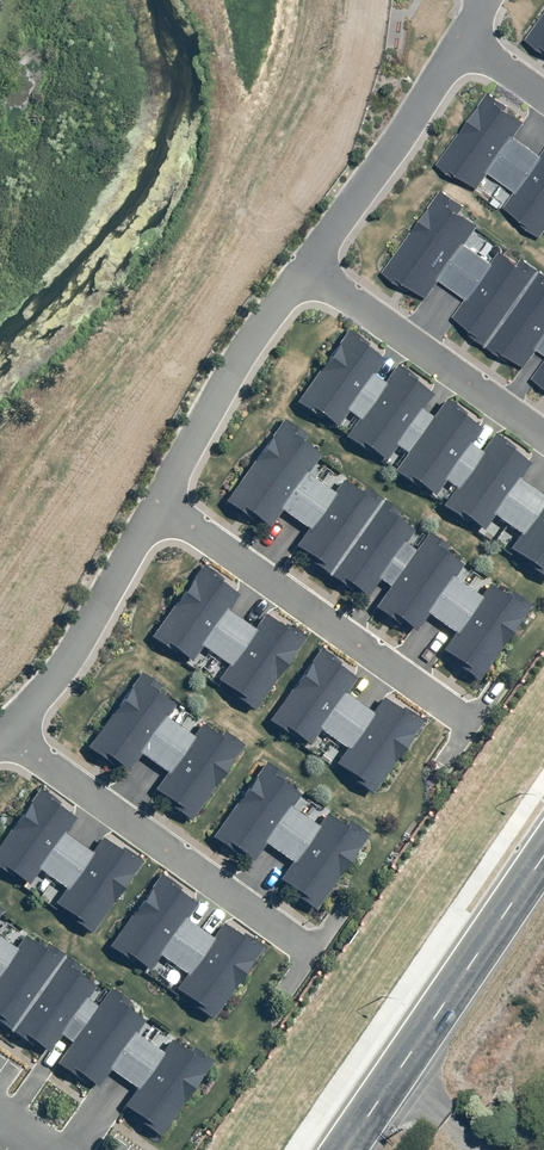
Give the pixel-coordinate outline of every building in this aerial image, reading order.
[(533,38),(543,45),(543,22),(533,38)] [(491,93),(441,165),(477,189),(489,172),(515,190),(501,212),(543,241),(543,240),(543,156),(516,137),(529,119),(491,93)] [(441,193),(385,274),(426,302),(440,281),(473,303),(458,324),(525,370),(538,350),(543,354),(543,275),(524,261),(520,267),(499,253),(493,263),(468,246),(480,228),(463,217),(465,209),(441,193)] [(348,326),(296,402),(336,429),(348,411),(359,418),(348,435),(384,460),(395,444),(410,454),(399,471),(431,494),(443,476),(459,487),(448,503),(484,528),(494,514),(521,533),(508,552),(543,576),(543,489),(528,477),(537,464),(492,433),(482,448),(475,443),(484,429),(443,401),(433,415),(425,409),(435,394),(394,366),(384,381),(376,375),(390,354),(348,326)] [(308,440),(284,424),(228,505),(269,533),(283,512),(316,534),(301,555),(368,601),(381,581),(396,592),(383,610),(417,633),(431,614),(463,636),(448,656),(482,679),(530,610),(511,597),(508,601),(489,588),(482,598),(457,581),(464,570),(444,556),(446,552),(427,540),(417,554),(407,548),(416,535),(397,522),(402,516),(366,492),(363,498),(342,484),(336,494),(310,477),(323,459),(305,448),(308,440)] [(239,591),(201,564),(152,636),(188,661),(200,644),(226,662),(211,683),(254,712),(306,637),(269,612),(257,629),(227,608),(239,591)] [(357,674),(319,647),(270,719),(306,744),(318,726),(344,745),(329,766),(372,795),(424,720),(387,695),(375,712),(345,691),(357,674)] [(177,699),(139,673),(89,744),(125,769),(137,752),(163,770),(149,791),(191,821),(243,746),(206,720),(195,737),(165,716),(177,699)] [(301,789),(263,763),(214,834),(250,859),(262,842),(288,860),(273,881),(316,911),(368,836),(331,810),(319,827),(289,806),(301,789)] [(39,790),(0,846),(0,868),(25,886),(37,869),(64,887),(49,908),(92,937),(144,862),(107,837),(95,854),(65,833),(77,816),(39,790)] [(198,900),(160,874),(110,945),(146,970),(158,953),(185,971),(170,992),(213,1022),(265,947),(228,921),(216,938),(186,918),(198,900)] [(47,1051),(60,1032),(76,1042),(63,1061),(97,1084),(110,1065),(142,1087),(128,1107),(162,1130),(209,1061),(190,1048),(187,1052),(168,1039),(162,1049),(136,1032),(143,1021),(123,1007),(125,1003),(107,991),(97,1005),(87,999),(95,986),(76,973),(81,967),(46,943),(42,949),(21,935),(15,945),(0,935),(0,1019),(47,1051)]
